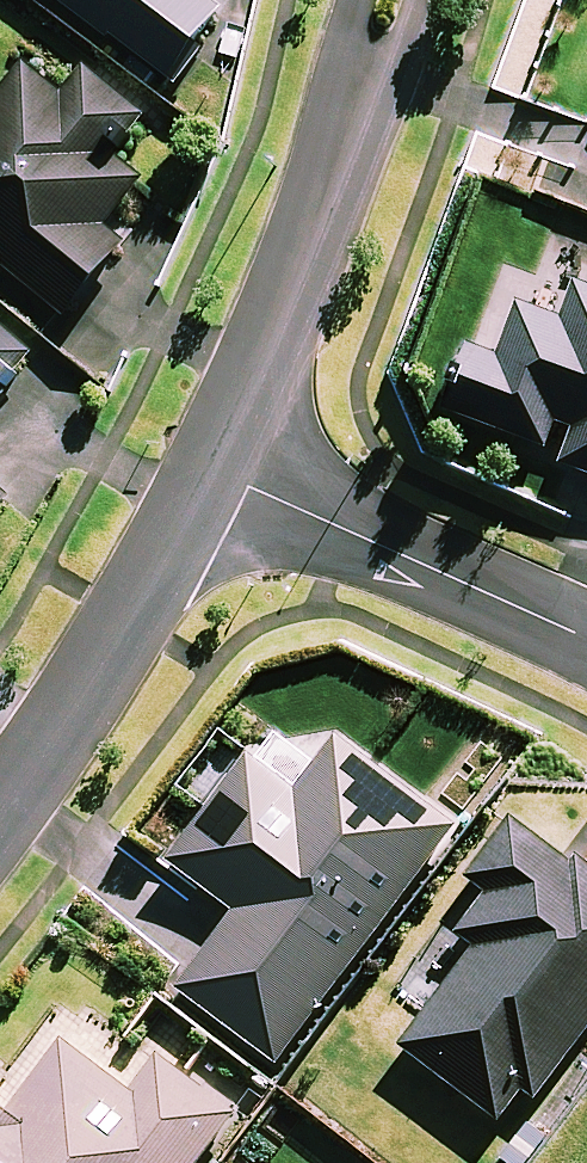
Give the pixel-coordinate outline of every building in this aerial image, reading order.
[(171,80),(221,11),(205,0),(59,0),(171,80)] [(25,66),(0,96),(0,274),(5,268),(64,318),(124,246),(103,229),(141,184),(109,157),(143,116),(88,70),(64,99),(25,66)] [(515,304),(496,352),(466,340),(439,408),(546,450),(557,424),(575,431),(562,464),(586,474),(586,285),(578,281),(561,322),(515,304)] [(453,826),(337,739),(296,795),(247,758),(169,863),(236,912),(179,989),(277,1062),(453,826)] [(514,822),(470,880),(487,893),(429,969),(449,984),(401,1047),(510,1131),(586,1031),(586,878),(514,822)] [(46,1028),(6,1081),(0,1076),(0,1162),(197,1162),(233,1115),(158,1058),(132,1093),(46,1028)]
